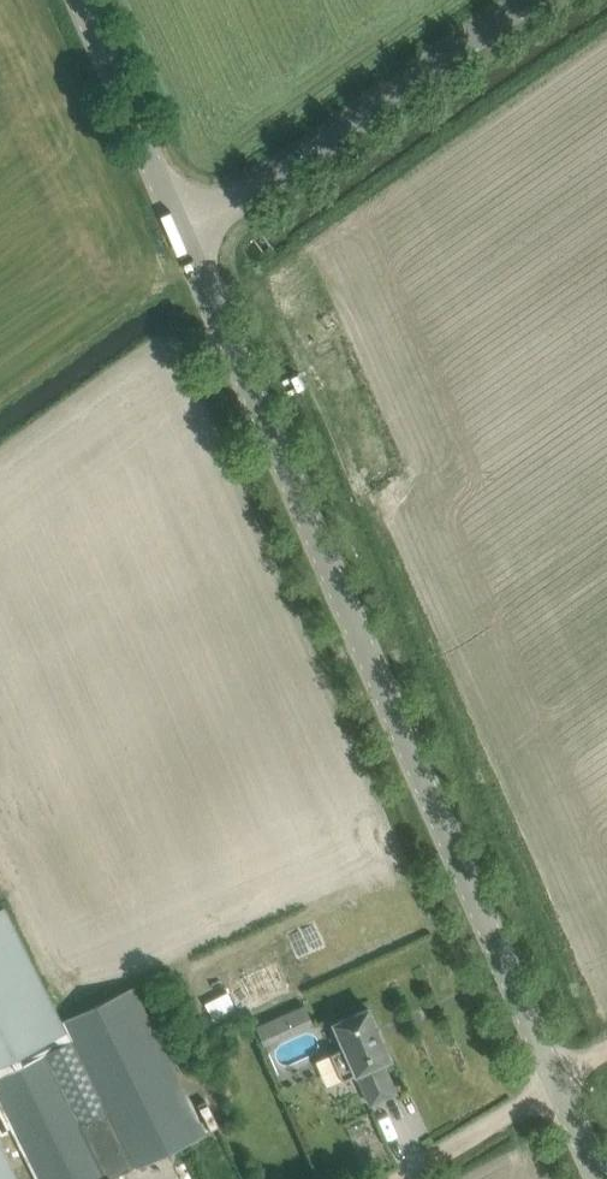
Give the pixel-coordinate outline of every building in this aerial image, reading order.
[(66,1028),(5,904),(0,906),(0,1060),(66,1028)] [(110,1178),(205,1133),(133,985),(62,1019),(72,1038),(0,1073),(0,1107),(35,1178),(110,1178)] [(213,1020),(235,1008),(224,989),(202,1001),(213,1020)] [(258,1046),(307,1023),(298,1002),(249,1024),(258,1046)] [(375,1025),(367,1007),(332,1023),(343,1047),(330,1053),(342,1079),(356,1073),(370,1104),(396,1092),(382,1061),(390,1058),(382,1039),(383,1039),(376,1025),(375,1025)] [(0,1143),(0,1178),(18,1178),(0,1143)]
